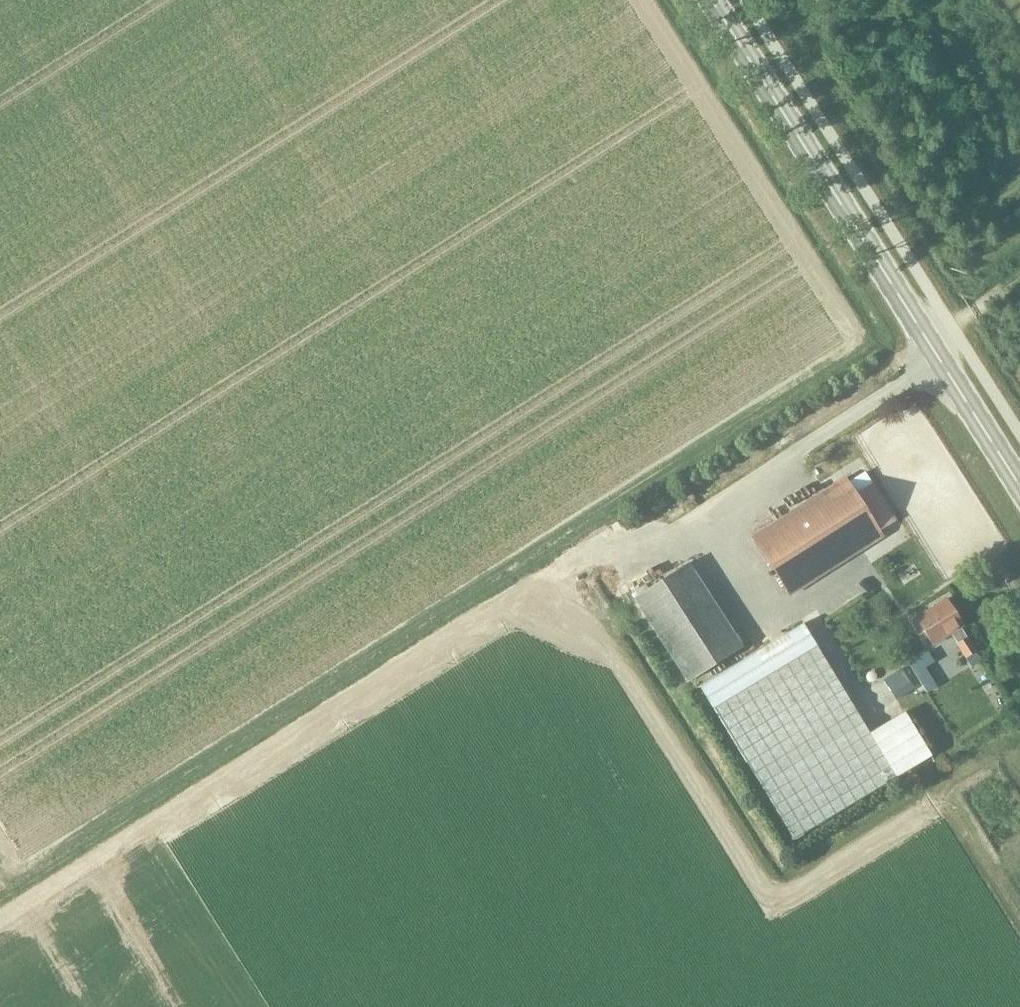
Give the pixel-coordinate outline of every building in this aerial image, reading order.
[(752,537),(789,596),(882,537),(845,478),(752,537)] [(865,554),(854,559),(862,577),(873,572),(865,554)] [(689,682),(742,647),(688,563),(634,598),(689,682)] [(965,658),(976,651),(967,637),(966,637),(960,627),(963,625),(946,599),(916,619),(932,645),(950,633),(965,658)] [(896,778),(856,711),(804,624),(701,684),(753,773),(793,840),(896,778)] [(907,678),(898,666),(881,677),(890,690),(907,678)]
